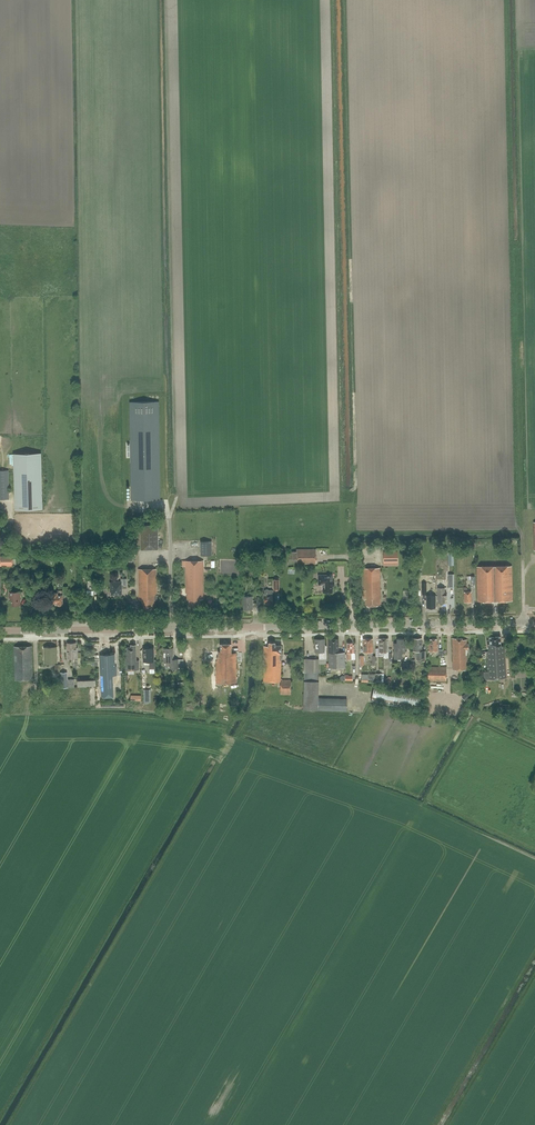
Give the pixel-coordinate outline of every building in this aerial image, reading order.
[(130,402),(132,500),(160,500),(158,402),(130,402)] [(15,510),(43,509),(41,453),(13,454),(15,510)] [(9,499),(8,471),(0,471),(0,499),(9,499)] [(158,525),(141,525),(141,549),(158,549),(158,525)] [(212,555),(211,541),(201,541),(201,555),(212,555)] [(317,564),(317,549),(297,549),(297,552),(289,552),(289,562),(297,562),(297,564),(317,564)] [(398,551),(383,552),(384,562),(398,562),(398,551)] [(16,558),(13,558),(13,556),(0,556),(0,566),(13,566),(13,564),(16,564),(16,558)] [(204,600),(204,599),(203,561),(182,561),(182,567),(186,567),(186,593),(187,593),(187,600),(189,600),(189,607),(200,607),(200,600),(204,600)] [(478,602),(512,601),(512,566),(477,567),(478,602)] [(366,606),(381,606),(380,568),(364,568),(364,589),(364,598),(366,598),(366,606)] [(155,600),(157,600),(157,569),(139,569),(139,600),(142,600),(142,603),(144,603),(144,609),(155,609),(155,600)] [(333,574),(318,574),(318,585),(320,585),(323,588),(323,593),(333,593),(333,586),(335,586),(335,581),(333,581),(333,574)] [(121,579),(121,582),(110,582),(110,592),(111,592),(111,595),(122,595),(122,587),(127,587),(127,579),(121,579)] [(97,581),(88,581),(88,589),(96,589),(97,581)] [(445,592),(445,587),(438,587),(438,602),(445,602),(445,597),(447,597),(447,592),(445,592)] [(58,605),(63,605),(63,595),(63,590),(57,590),(57,593),(50,593),(50,603),(55,603),(58,603),(58,605)] [(273,603),(274,603),(274,600),(273,600),(273,595),(272,595),(272,590),(265,591),(265,594),(264,594),(264,599),(265,599),(265,602),(268,602),(268,604),(273,604),(273,603)] [(12,605),(21,605),(20,592),(9,592),(10,598),(12,598),(12,605)] [(436,608),(436,596),(427,595),(427,608),(436,608)] [(244,609),(253,609),(253,596),(244,596),(244,609)] [(487,652),(488,672),(484,672),(484,680),(506,678),(505,645),(501,645),(500,636),(495,636),(495,637),(493,637),(493,636),(489,637),(490,644),(488,644),(489,652),(487,652)] [(327,663),(327,645),(325,644),(325,638),(321,638),(321,639),(320,639),(320,638),(315,638),(315,652),(319,652),(319,658),(304,659),(304,672),(305,672),(305,681),(304,681),(304,693),(303,710),(347,711),(347,708),(350,708),(350,700),(347,700),(347,699),(319,698),(319,681),(319,680),(319,663),(327,663)] [(339,652),(338,638),(333,638),(333,639),(331,639),(331,638),(328,638),(329,668),(345,667),(345,652),(339,652)] [(405,653),(405,649),(405,642),(405,638),(397,638),(397,642),(394,642),(394,658),(402,658),(402,653),(405,653)] [(422,651),(422,638),(413,638),(413,651),(417,651),(417,660),(425,660),(425,651),(422,651)] [(438,651),(438,644),(437,644),(437,638),(430,639),(430,643),(429,643),(429,651),(438,651)] [(452,669),(469,669),(468,643),(467,643),(467,639),(462,639),(462,638),(452,638),(452,669)] [(264,682),(281,682),(281,679),(281,658),(283,658),(283,654),(282,654),(282,645),(275,645),(276,643),(269,642),(269,646),(264,646),(264,682)] [(355,649),(354,649),(354,644),(352,644),(352,642),(347,642),(347,653),(347,659),(351,659),(351,652),(354,652),(355,652),(355,649)] [(67,659),(78,658),(78,648),(76,648),(76,643),(67,643),(67,659)] [(237,682),(236,652),(231,652),(231,643),(221,643),(221,651),(219,651),(219,656),(218,656),(218,660),(216,660),(217,683),(237,682)] [(126,670),(139,670),(139,660),(136,660),(136,645),(131,645),(131,647),(127,647),(127,652),(126,652),(126,670)] [(14,647),(15,680),(33,680),(32,646),(14,647)] [(45,663),(57,663),(57,647),(44,647),(45,663)] [(150,669),(155,669),(157,669),(157,660),(154,660),(154,648),(149,648),(149,647),(144,647),(145,648),(143,648),(143,662),(150,662),(150,669)] [(170,668),(179,668),(178,659),(173,659),(173,648),(164,648),(164,661),(170,661),(170,668)] [(101,697),(113,697),(112,676),(117,676),(116,666),(115,666),(115,654),(100,655),(100,675),(103,675),(104,691),(101,691),(101,697)] [(447,667),(429,667),(428,681),(447,682),(447,667)] [(74,679),(68,679),(68,672),(61,673),(62,688),(75,687),(96,686),(95,677),(91,677),(91,679),(74,681),(74,679)] [(282,679),(281,679),(281,682),(281,694),(291,694),(291,680),(282,680),(282,679)] [(510,702),(502,703),(503,711),(510,711),(510,702)]
